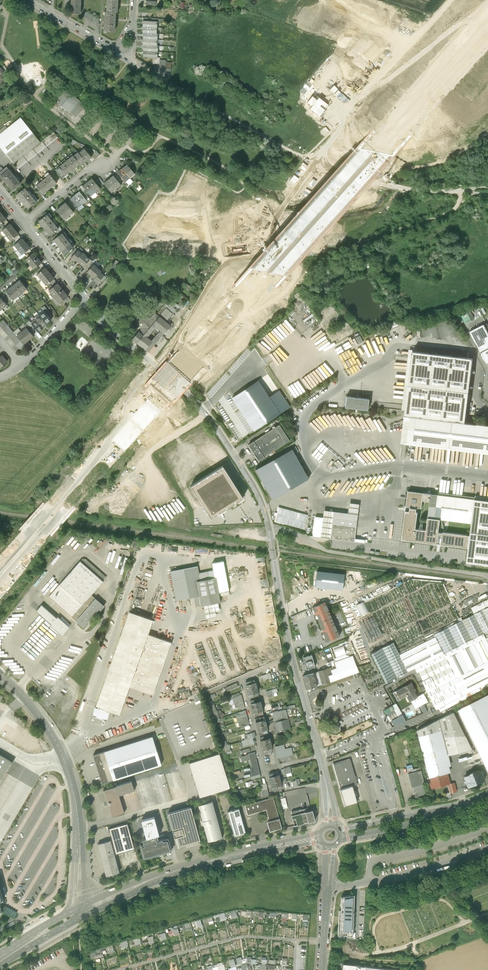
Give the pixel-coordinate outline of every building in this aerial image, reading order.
[(81,0),(72,0),(71,13),(80,14),(81,0)] [(118,0),(107,0),(107,12),(116,12),(117,12),(118,0)] [(85,12),(84,17),(87,17),(87,19),(90,19),(90,20),(93,21),(93,22),(96,22),(96,24),(99,24),(99,18),(96,18),(96,16),(93,16),(93,15),(90,15),(91,13),(88,13),(88,12),(85,12)] [(115,31),(116,12),(107,12),(105,12),(104,31),(115,31)] [(65,89),(52,105),(77,125),(90,108),(65,89)] [(0,134),(0,147),(14,164),(41,143),(21,117),(0,134)] [(58,137),(54,132),(41,143),(14,164),(18,169),(58,137)] [(85,149),(79,153),(85,161),(86,162),(92,158),(85,149)] [(81,165),(85,161),(79,153),(74,156),(80,164),(81,165)] [(73,156),(70,159),(76,167),(80,164),(74,156),(73,156)] [(70,159),(66,161),(73,169),(76,167),(70,159)] [(66,161),(63,164),(69,172),(73,169),(66,161)] [(63,164),(59,167),(66,175),(69,172),(63,164)] [(127,165),(123,168),(130,178),(135,174),(127,165)] [(1,176),(9,170),(6,167),(3,169),(0,172),(0,175),(1,176)] [(62,178),(66,175),(59,167),(56,170),(62,178)] [(125,181),(130,178),(123,168),(118,172),(125,181)] [(1,176),(7,183),(15,177),(9,169),(9,170),(1,176)] [(50,175),(46,178),(53,186),(57,183),(50,175)] [(120,185),(113,176),(104,184),(111,193),(120,185)] [(21,184),(15,177),(7,183),(13,191),(21,184)] [(50,189),(53,186),(46,178),(43,181),(50,189)] [(92,179),(87,183),(95,192),(100,188),(98,186),(95,182),(92,179)] [(43,181),(39,183),(46,192),(50,189),(43,181)] [(43,195),(46,192),(39,183),(36,186),(39,190),(43,195)] [(90,196),(95,192),(87,183),(83,186),(85,190),(89,194),(90,196)] [(17,195),(20,198),(28,192),(25,188),(17,195)] [(20,198),(22,202),(30,195),(28,192),(20,198)] [(80,192),(75,196),(83,205),(87,201),(81,193),(80,192)] [(22,202),(25,205),(33,198),(30,195),(22,202)] [(78,209),(83,205),(75,196),(70,199),(71,201),(76,206),(78,209)] [(36,202),(33,198),(25,205),(28,209),(36,202)] [(65,203),(56,211),(64,220),(73,213),(71,210),(67,205),(65,203)] [(39,221),(42,225),(50,218),(47,215),(39,221)] [(42,225),(45,229),(53,222),(50,218),(42,225)] [(45,229),(48,232),(56,226),(53,222),(45,229)] [(3,230),(7,235),(14,229),(10,224),(3,230)] [(59,229),(56,226),(48,232),(50,236),(59,229)] [(18,234),(14,229),(7,235),(11,240),(13,238),(18,234)] [(54,240),(56,244),(65,237),(62,233),(54,240)] [(56,244),(59,247),(68,240),(65,237),(56,244)] [(15,245),(18,250),(26,243),(22,239),(17,243),(15,245)] [(59,247),(62,251),(71,244),(68,240),(59,247)] [(30,248),(26,243),(18,250),(22,254),(30,248)] [(73,248),(71,244),(62,251),(65,254),(73,248)] [(74,255),(71,258),(75,261),(76,260),(82,254),(78,250),(74,255)] [(76,260),(80,263),(87,256),(83,252),(82,254),(76,260)] [(26,259),(30,264),(37,258),(33,253),(26,259)] [(90,259),(87,256),(80,263),(84,267),(86,264),(90,259)] [(42,263),(37,258),(30,264),(34,269),(42,263)] [(95,263),(90,259),(86,264),(91,268),(93,265),(95,263)] [(87,272),(91,276),(97,268),(93,265),(91,268),(87,272)] [(37,274),(42,280),(49,274),(45,268),(37,274)] [(101,271),(97,268),(91,276),(94,279),(100,272),(101,271)] [(104,276),(100,272),(94,279),(93,280),(97,284),(101,280),(104,276)] [(54,279),(49,274),(42,280),(46,285),(54,279)] [(20,281),(15,284),(22,293),(27,289),(20,281)] [(15,284),(11,288),(18,297),(22,293),(15,284)] [(49,291),(54,297),(63,290),(58,284),(57,284),(53,288),(49,291)] [(13,300),(18,297),(11,288),(6,292),(13,300)] [(147,299),(153,291),(150,289),(144,297),(147,299)] [(68,296),(63,290),(54,297),(59,303),(63,300),(68,296)] [(161,302),(155,297),(150,303),(155,307),(157,305),(159,306),(161,304),(160,302),(161,302)] [(176,304),(174,306),(175,307),(178,309),(183,302),(181,300),(177,305),(176,304)] [(166,301),(156,314),(158,317),(165,308),(169,304),(166,301)] [(170,305),(169,304),(165,308),(172,314),(175,310),(174,308),(170,305)] [(165,308),(158,317),(165,322),(172,314),(165,308)] [(50,309),(48,311),(49,312),(46,314),(51,320),(56,316),(50,309)] [(51,320),(46,314),(45,312),(40,316),(47,324),(51,321),(51,320)] [(142,328),(138,332),(142,336),(158,317),(156,314),(154,313),(149,319),(144,315),(137,324),(142,328)] [(42,328),(47,324),(40,316),(35,320),(36,321),(42,328)] [(165,322),(158,317),(142,336),(136,343),(145,350),(151,342),(151,341),(146,338),(155,327),(160,331),(163,334),(170,326),(165,322)] [(0,323),(0,326),(21,351),(26,347),(24,345),(17,336),(3,320),(0,323)] [(43,329),(42,328),(36,321),(32,324),(35,327),(39,333),(43,329)] [(29,332),(32,329),(27,323),(24,325),(27,328),(29,332)] [(469,332),(486,365),(487,363),(487,326),(487,323),(469,332)] [(27,328),(22,332),(29,341),(34,337),(29,332),(27,328)] [(160,331),(151,341),(151,342),(154,344),(163,334),(160,331)] [(24,345),(29,341),(22,332),(17,336),(24,345)] [(136,343),(142,336),(138,332),(132,339),(136,343)] [(154,344),(151,342),(145,350),(148,352),(154,344)] [(413,351),(409,386),(404,385),(401,410),(405,411),(405,416),(404,416),(401,444),(487,454),(487,426),(465,423),(473,359),(413,351)] [(269,397),(258,381),(232,398),(254,430),(289,406),(279,391),(269,397)] [(369,399),(346,396),(345,407),(367,410),(369,399)] [(279,425),(248,445),(255,455),(254,455),(256,459),(257,458),(259,461),(289,440),(279,425)] [(255,469),(272,499),(309,478),(292,449),(255,469)] [(243,498),(222,466),(190,486),(211,518),(243,498)] [(475,497),(439,492),(438,495),(408,491),(406,506),(410,507),(410,511),(406,511),(402,539),(437,544),(437,541),(441,542),(441,544),(469,548),(467,562),(487,565),(487,497),(475,495),(475,497)] [(334,510),(334,511),(323,510),(320,537),(364,543),(364,540),(355,538),(359,504),(349,503),(348,513),(345,513),(345,512),(344,511),(334,510)] [(275,521),(303,529),(307,515),(278,507),(277,513),(275,521)] [(106,577),(83,557),(49,596),(83,627),(98,609),(100,611),(104,606),(91,595),(106,577)] [(197,566),(170,571),(176,601),(199,596),(201,606),(203,605),(206,619),(221,616),(218,603),(220,602),(219,596),(229,594),(223,561),(212,563),(214,570),(199,573),(197,566)] [(344,574),(317,571),(315,587),(343,590),(344,574)] [(484,634),(487,631),(487,599),(471,608),(474,614),(484,634)] [(332,620),(325,602),(312,607),(315,613),(315,615),(317,614),(318,617),(317,619),(320,625),(322,626),(323,629),(322,630),(322,631),(325,636),(324,639),(325,641),(327,641),(339,636),(332,620)] [(68,628),(42,605),(36,611),(63,634),(68,628)] [(153,620),(129,611),(92,715),(106,721),(110,711),(119,714),(129,686),(153,694),(171,642),(148,634),(153,620)] [(305,611),(294,615),(296,621),(307,616),(305,611)] [(435,637),(443,654),(484,634),(474,614),(434,634),(435,637)] [(468,697),(487,687),(487,631),(484,634),(443,654),(416,668),(418,672),(437,709),(439,708),(440,711),(445,709),(444,706),(445,705),(446,708),(468,697)] [(399,655),(408,672),(416,668),(443,654),(435,637),(399,655)] [(393,642),(371,653),(386,683),(408,672),(399,655),(393,642)] [(312,655),(303,657),(306,669),(315,666),(312,655)] [(331,670),(334,680),(359,672),(352,656),(334,662),(336,668),(331,670)] [(330,668),(302,676),(306,689),(334,680),(331,670),(330,668)] [(261,676),(263,681),(271,678),(271,677),(274,676),(273,673),(270,674),(269,672),(261,676)] [(225,687),(227,692),(238,686),(236,682),(225,687)] [(404,687),(393,692),(398,701),(408,695),(415,709),(421,706),(423,704),(428,702),(423,693),(417,697),(414,691),(415,691),(411,683),(407,685),(408,686),(404,688),(404,687)] [(457,710),(487,772),(487,694),(457,710)] [(244,708),(241,695),(232,698),(234,704),(235,703),(236,708),(238,707),(239,709),(244,708)] [(396,703),(384,709),(389,721),(402,715),(396,703)] [(274,728),(275,732),(290,728),(285,710),(283,710),(282,707),(277,708),(277,705),(271,706),(276,727),(274,728)] [(249,725),(245,710),(236,713),(238,722),(238,721),(240,727),(243,726),(244,726),(249,725)] [(416,730),(431,787),(449,782),(446,773),(450,772),(449,766),(451,765),(448,754),(471,748),(453,712),(416,730)] [(28,752),(34,740),(5,725),(1,733),(17,741),(15,746),(28,752)] [(152,736),(93,754),(102,783),(161,765),(152,736)] [(243,746),(254,743),(252,737),(241,740),(243,746)] [(275,746),(278,758),(293,754),(291,747),(285,748),(284,744),(275,746)] [(260,774),(255,752),(249,753),(250,759),(248,760),(252,776),(260,774)] [(15,762),(0,753),(0,787),(15,762)] [(219,753),(189,763),(199,797),(230,788),(219,753)] [(350,759),(333,764),(345,805),(357,802),(352,786),(357,785),(350,759)] [(285,776),(291,774),(289,766),(283,767),(285,776)] [(421,770),(408,773),(411,787),(412,787),(415,798),(426,795),(423,784),(424,784),(421,770)] [(467,783),(468,786),(484,780),(482,774),(481,774),(480,770),(474,773),(474,772),(470,773),(470,774),(464,777),(466,780),(464,781),(465,783),(467,783)] [(131,781),(104,789),(103,789),(103,790),(111,816),(111,817),(112,817),(124,813),(119,795),(134,790),(131,781)] [(268,795),(266,784),(260,785),(261,790),(258,791),(259,797),(268,795)] [(283,792),(278,793),(282,808),(288,807),(283,792)] [(273,797),(245,805),(247,815),(266,810),(269,821),(267,821),(269,831),(282,828),(273,797)] [(212,801),(198,805),(208,841),(222,837),(212,801)] [(191,806),(168,813),(174,837),(177,836),(177,838),(175,839),(177,846),(185,844),(187,848),(201,844),(191,806)] [(239,808),(227,811),(234,836),(246,833),(239,808)] [(305,811),(304,808),(291,811),(292,815),(291,815),(294,825),(315,820),(312,809),(305,811)] [(144,834),(145,839),(155,836),(159,835),(154,816),(141,820),(145,833),(144,834)] [(115,852),(116,854),(134,849),(127,823),(108,828),(112,840),(110,841),(113,852),(115,852)] [(143,858),(144,858),(171,851),(172,850),(168,839),(167,838),(157,841),(155,836),(145,839),(142,839),(144,845),(141,845),(140,846),(143,858)] [(98,844),(106,876),(119,872),(113,852),(110,841),(110,840),(98,844)] [(354,895),(341,897),(341,910),(339,910),(338,936),(353,936),(354,911),(352,911),(352,907),(354,907),(354,895)] [(201,920),(181,924),(183,931),(197,928),(197,927),(202,926),(201,920)] [(167,929),(169,936),(179,932),(177,926),(167,929)] [(157,934),(159,940),(166,939),(165,932),(157,934)] [(146,934),(149,943),(155,941),(152,933),(146,934)] [(136,946),(141,945),(139,937),(133,938),(136,946)] [(241,956),(235,958),(237,963),(235,964),(234,961),(229,962),(230,967),(243,964),(241,956)]
